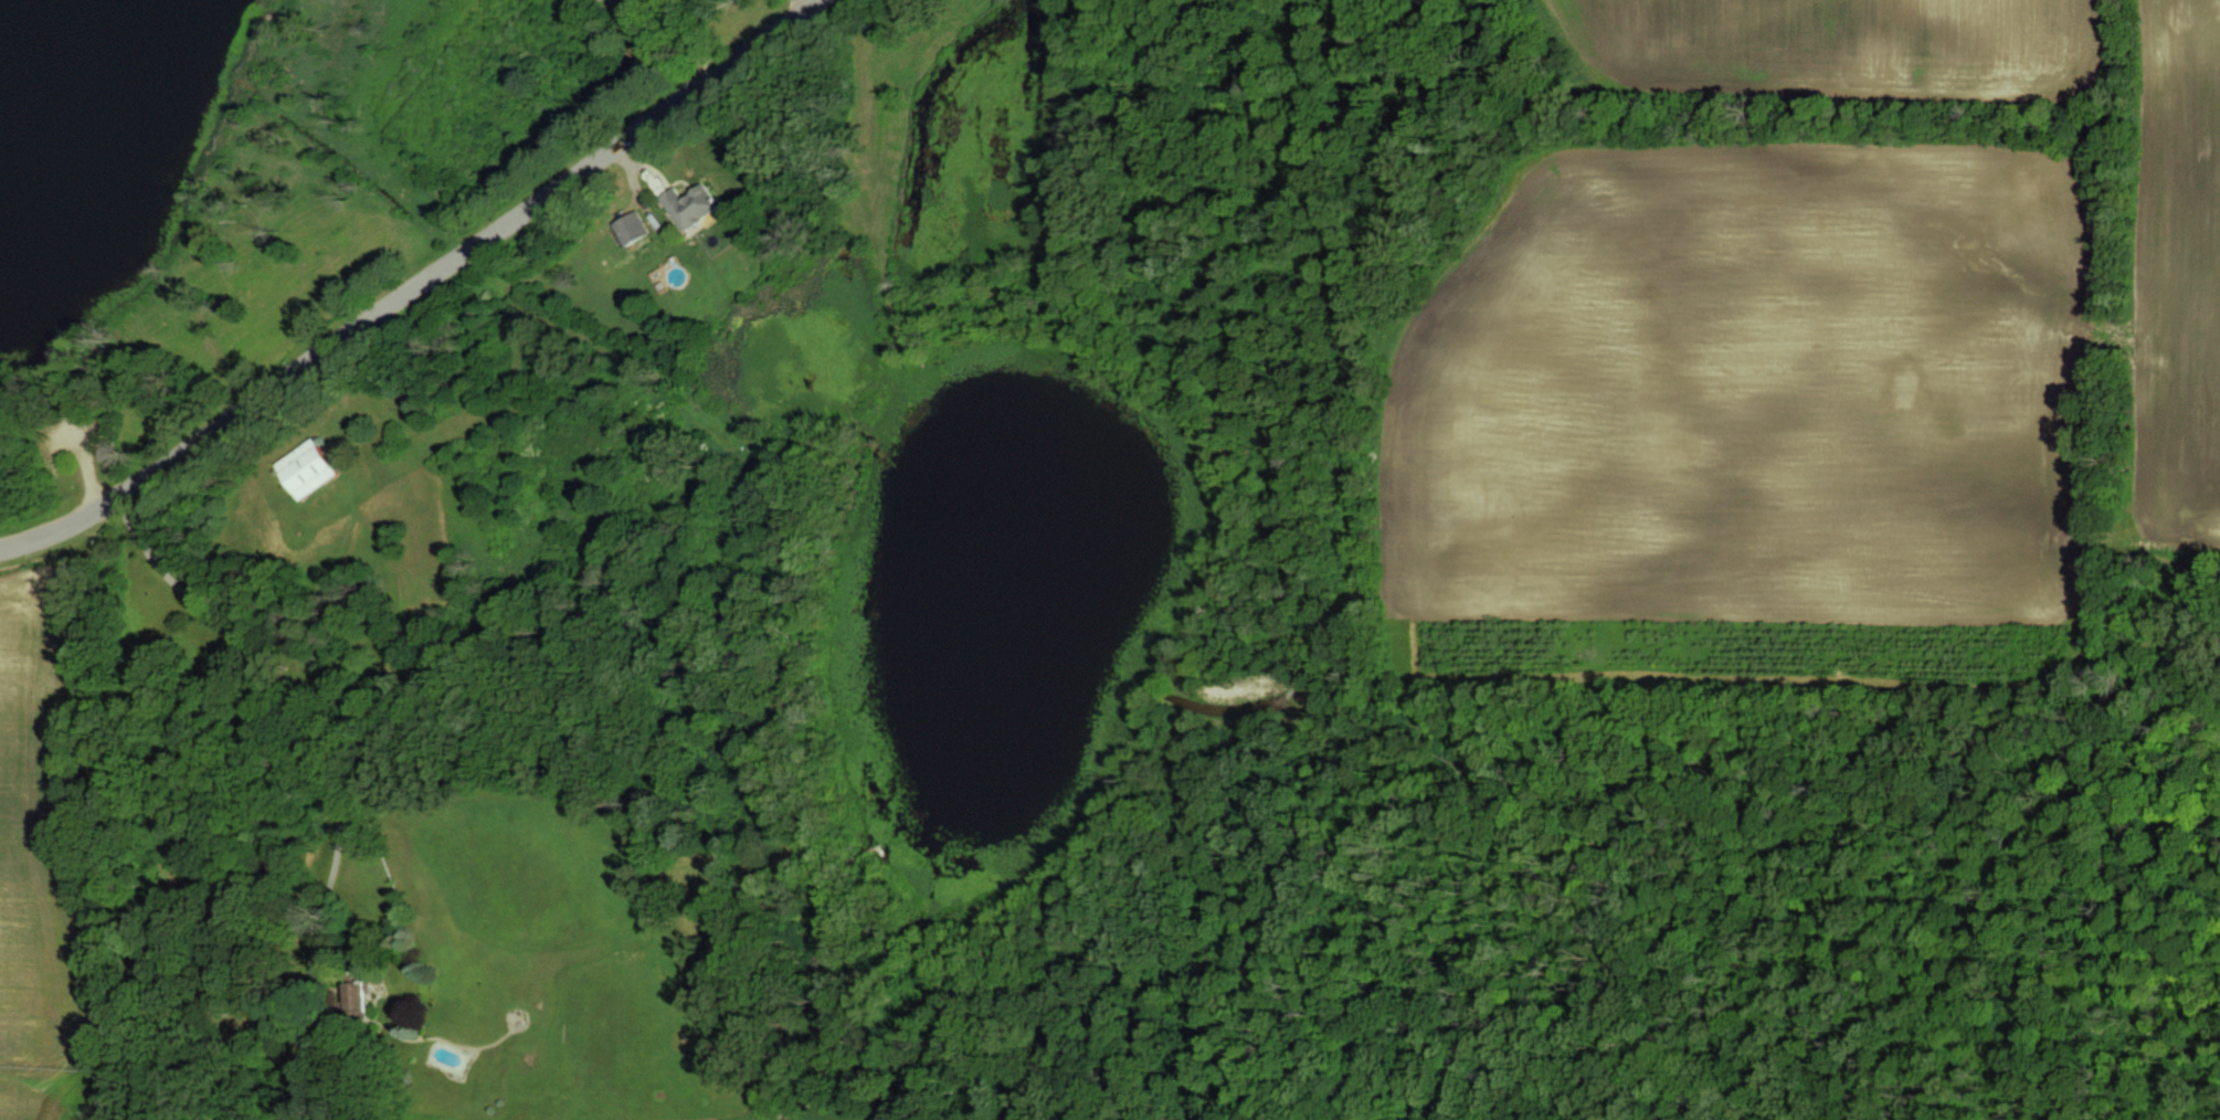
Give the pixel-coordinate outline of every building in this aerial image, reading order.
[(676,230),(708,205),(691,184),(672,198),(664,186),(650,197),(676,230)] [(640,231),(626,209),(602,224),(615,246),(640,231)] [(297,500),(334,474),(309,438),(271,464),(297,500)] [(364,1019),(363,982),(342,983),(342,1019),(364,1019)]
